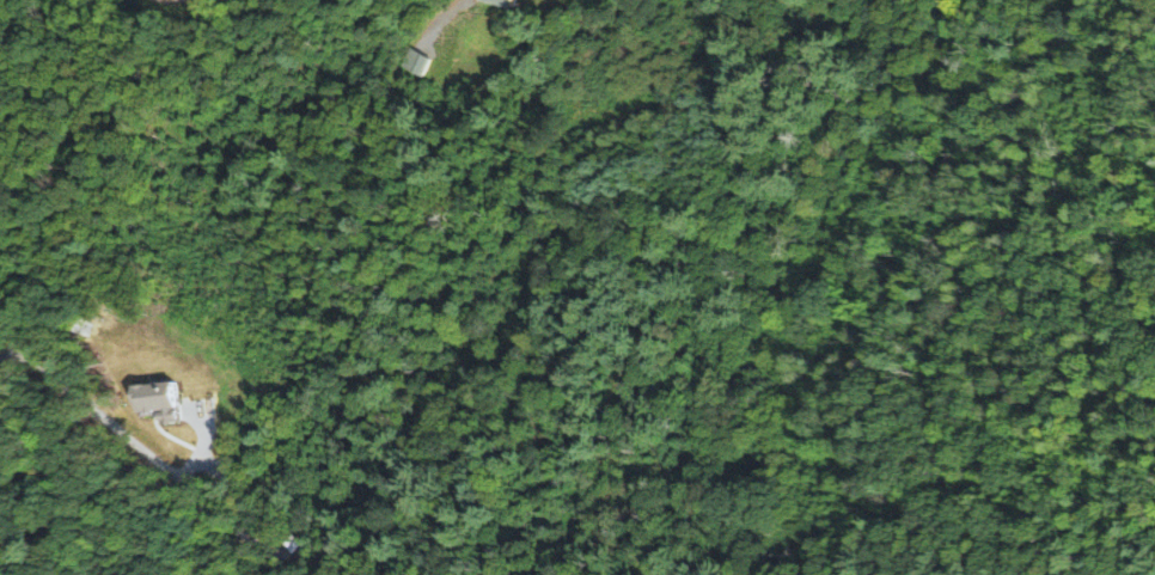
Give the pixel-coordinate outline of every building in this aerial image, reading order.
[(402,69),(424,79),(433,61),(411,51),(402,69)]
